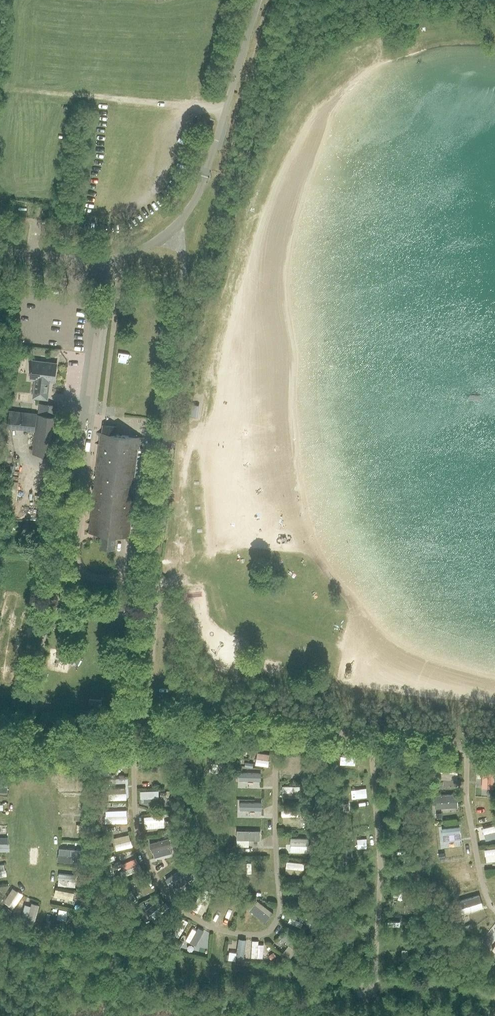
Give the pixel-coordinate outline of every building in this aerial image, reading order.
[(55,381),(57,364),(32,361),(30,378),(35,379),(33,398),(48,399),(50,380),(55,381)] [(200,404),(192,403),(191,416),(198,417),(200,404)] [(54,456),(59,417),(37,414),(33,454),(54,456)] [(90,533),(94,533),(101,534),(99,548),(115,549),(117,536),(126,537),(130,537),(135,493),(133,493),(138,449),(140,449),(141,437),(101,433),(90,533)] [(7,463),(15,463),(15,453),(7,453),(7,463)] [(12,477),(24,478),(26,465),(14,463),(12,477)] [(19,514),(20,484),(11,484),(10,514),(19,514)] [(127,568),(136,569),(138,546),(130,545),(127,568)] [(357,764),(357,746),(341,746),(341,764),(357,764)] [(184,750),(184,761),(195,761),(195,750),(184,750)] [(226,751),(215,757),(220,766),(231,761),(226,751)] [(268,766),(269,760),(257,758),(256,764),(268,766)] [(292,760),(292,771),(304,771),(305,760),(292,760)] [(457,774),(458,766),(436,764),(435,772),(457,774)] [(61,779),(74,779),(74,766),(61,766),(61,779)] [(165,769),(143,769),(143,777),(165,777),(165,769)] [(261,781),(261,773),(237,772),(237,780),(261,781)] [(61,794),(62,806),(74,805),(74,800),(87,799),(87,793),(61,794)] [(458,801),(457,793),(434,795),(434,802),(435,802),(458,801)] [(63,826),(84,827),(85,815),(63,814),(63,826)] [(127,822),(127,815),(105,816),(106,823),(127,822)] [(494,831),(494,825),(483,828),(484,834),(494,831)] [(459,826),(442,828),(443,835),(460,833),(459,826)] [(168,839),(150,843),(152,852),(170,847),(168,839)] [(115,844),(117,850),(133,846),(131,840),(115,844)] [(455,861),(471,860),(470,848),(455,850),(455,861)] [(58,854),(58,861),(81,863),(82,856),(58,854)] [(125,867),(140,863),(138,857),(124,862),(125,867)] [(287,862),(287,868),(304,870),(305,863),(287,862)] [(124,876),(142,869),(139,863),(121,871),(124,876)] [(184,868),(166,880),(170,886),(188,874),(184,868)] [(76,882),(77,875),(59,873),(58,880),(76,882)] [(134,886),(141,899),(156,891),(149,878),(134,886)] [(195,909),(207,914),(214,892),(202,888),(195,909)] [(73,900),(74,893),(56,889),(54,896),(73,900)] [(13,909),(23,894),(18,891),(8,906),(13,909)] [(479,895),(457,901),(459,908),(481,902),(479,895)] [(226,919),(228,902),(217,900),(214,917),(226,919)] [(170,908),(166,903),(150,915),(154,920),(170,908)] [(31,904),(27,920),(34,922),(38,905),(31,904)] [(271,917),(255,904),(250,911),(267,923),(271,917)] [(304,923),(306,917),(291,910),(288,917),(304,923)] [(179,938),(189,922),(183,918),(174,934),(179,938)] [(200,928),(194,925),(185,941),(191,943),(200,928)] [(285,931),(280,937),(297,951),(302,945),(285,931)] [(244,961),(247,940),(239,939),(237,960),(244,961)]
